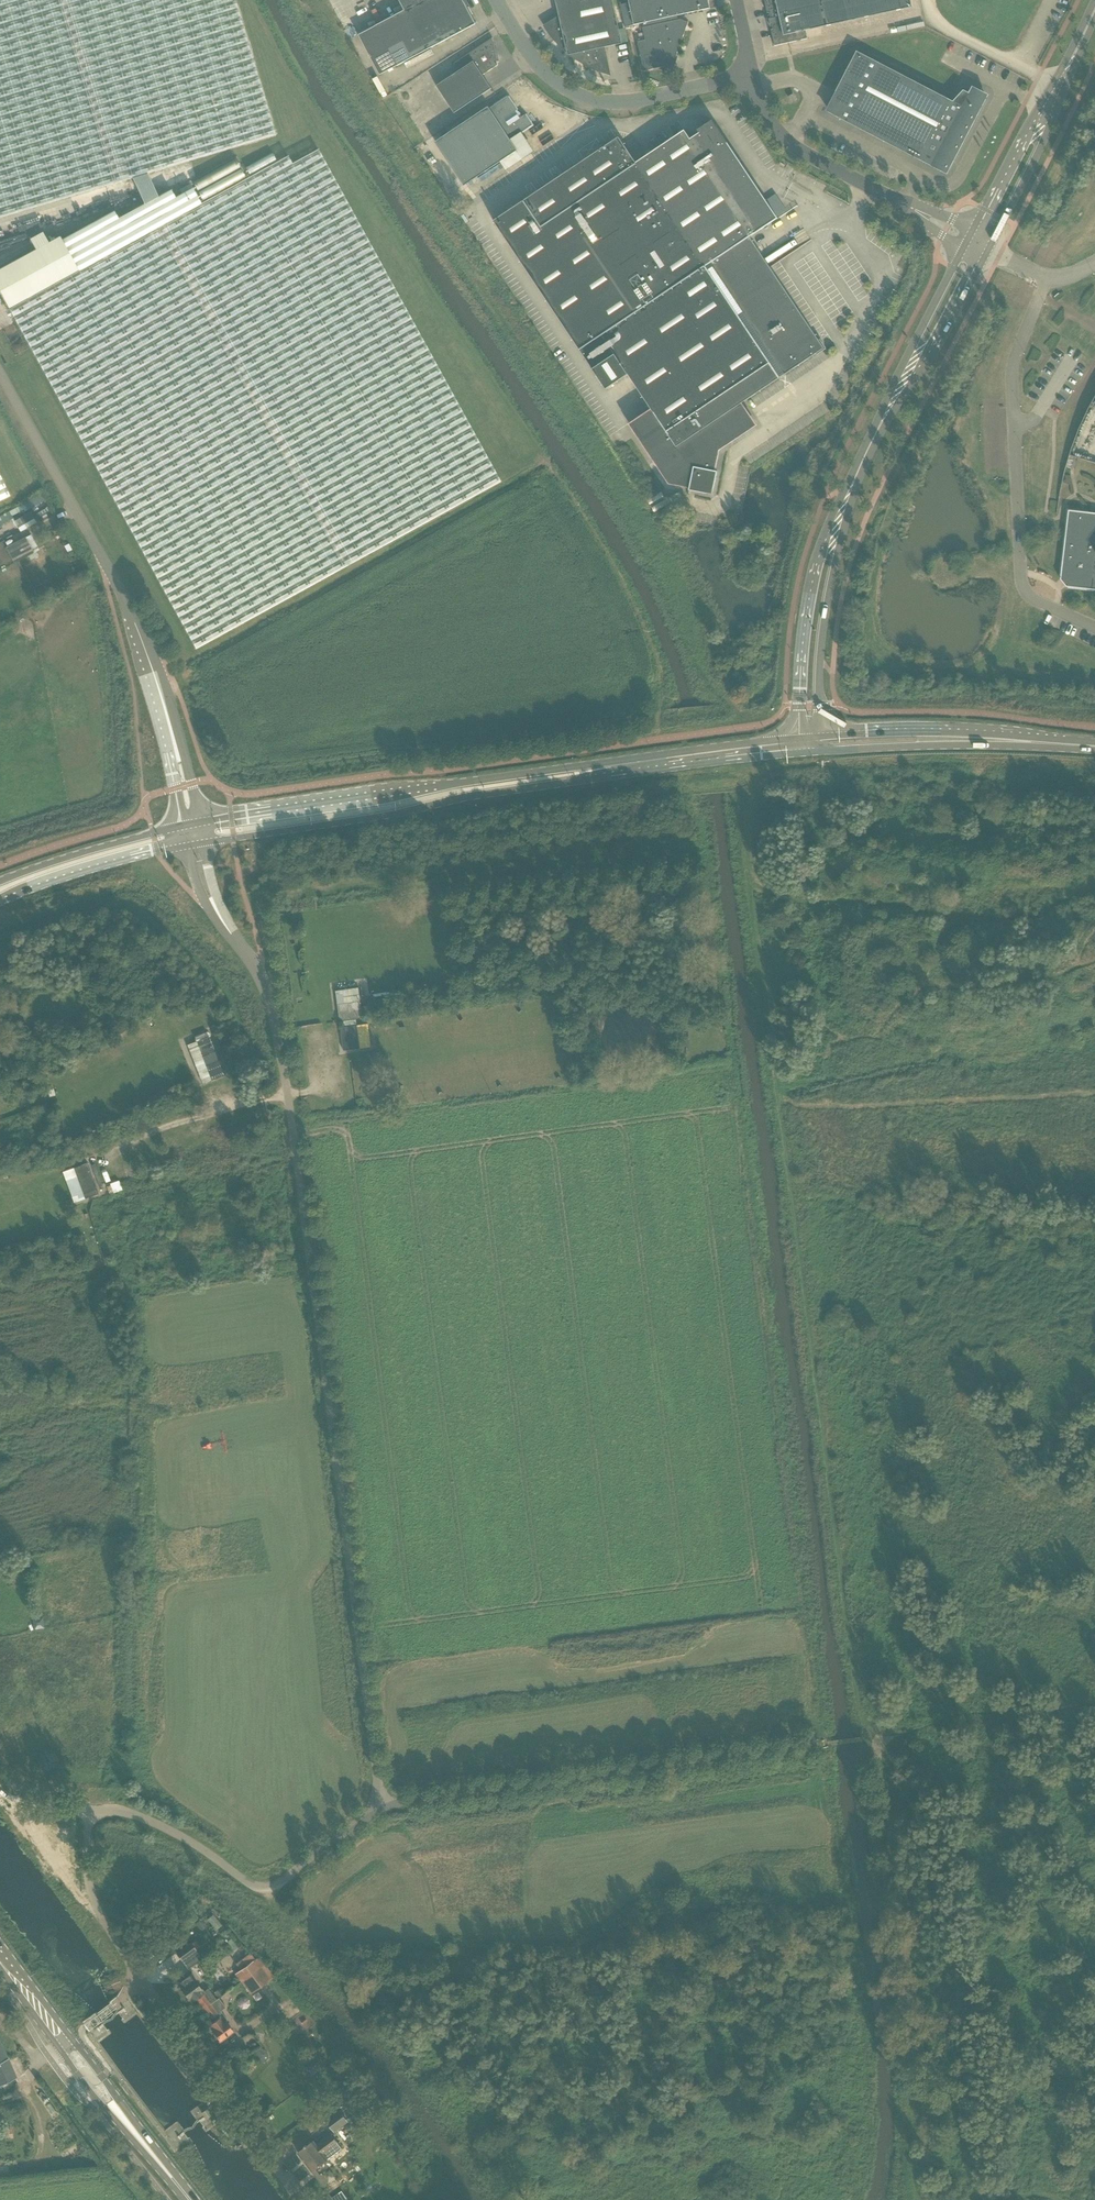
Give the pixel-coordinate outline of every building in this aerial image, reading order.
[(234,0),(0,0),(0,218),(130,179),(145,174),(275,135),(234,0)] [(404,10),(375,26),(376,27),(405,11),(425,0),(399,0),(404,10)] [(463,0),(425,0),(405,11),(376,27),(397,66),(476,24),(463,0)] [(559,17),(545,26),(548,31),(551,35),(555,40),(562,47),(564,49),(567,51),(568,56),(571,55),(575,58),(585,64),(591,67),(591,65),(594,65),(595,69),(597,70),(610,74),(604,48),(622,43),(613,0),(556,0),(559,17)] [(629,4),(621,5),(625,27),(643,23),(644,27),(642,28),(645,40),(637,42),(638,42),(642,60),(644,71),(673,65),(676,56),(688,22),(680,19),(678,20),(677,16),(710,8),(708,0),(628,0),(629,4)] [(775,46),(797,41),(796,38),(800,38),(801,40),(808,39),(806,31),(912,7),(911,0),(764,0),(767,13),(769,13),(771,18),(769,19),(770,24),(772,23),(773,29),(771,29),(775,46)] [(494,48),(492,38),(454,64),(459,71),(437,86),(455,113),(491,89),(483,75),(498,65),(496,55),(494,57),(490,51),(494,48)] [(944,173),(986,94),(972,86),(969,93),(963,90),(953,101),(857,51),(835,92),(847,98),(837,117),(832,114),(831,114),(920,160),(923,154),(934,159),(931,166),(944,173)] [(488,107),(448,133),(477,177),(500,162),(518,150),(511,139),(522,133),(532,125),(525,115),(520,118),(515,112),(517,110),(508,96),(490,108),(488,107)] [(818,340),(749,237),(778,218),(712,120),(697,130),(699,133),(690,139),(684,130),(636,163),(619,137),(494,221),(593,369),(594,369),(607,388),(628,374),(653,411),(633,425),(670,481),(690,485),(690,488),(689,490),(705,493),(712,494),(714,487),(717,471),(715,471),(719,450),(757,425),(742,403),(816,353),(817,355),(826,349),(820,340),(818,340)] [(317,149),(291,164),(287,156),(200,203),(192,188),(166,202),(162,195),(157,197),(145,174),(130,179),(144,204),(118,219),(114,211),(61,240),(59,237),(48,243),(42,232),(30,239),(35,250),(0,269),(0,293),(16,321),(195,649),(500,482),(494,472),(317,149)] [(9,496),(0,476),(0,501),(9,496)] [(1068,510),(1060,579),(1064,580),(1066,583),(1066,587),(1094,590),(1094,513),(1068,510)] [(30,512),(14,521),(17,526),(19,530),(24,528),(22,523),(33,517),(30,512)] [(30,535),(6,547),(14,563),(38,550),(30,535)] [(338,1004),(340,1021),(363,1018),(360,1001),(358,988),(336,991),(338,1004)] [(357,1025),(351,1026),(340,1027),(344,1051),(360,1048),(357,1025)] [(196,1042),(202,1057),(214,1052),(208,1037),(196,1042)] [(203,1060),(211,1080),(224,1075),(216,1054),(203,1060)] [(85,1199),(98,1193),(87,1163),(74,1168),(85,1199)] [(119,1182),(107,1187),(109,1193),(121,1189),(119,1182)] [(195,1924),(201,1931),(205,1927),(200,1920),(195,1924)] [(175,1953),(181,1961),(196,1950),(191,1942),(175,1953)] [(240,1981),(257,1968),(253,1963),(236,1976),(240,1981)] [(258,1969),(257,1968),(240,1981),(250,1994),(267,1981),(258,1969)] [(196,2000),(203,2009),(215,2000),(214,2000),(211,1996),(206,2000),(202,1995),(204,1994),(194,1980),(193,1981),(189,1976),(178,1984),(182,1989),(180,1991),(188,2001),(189,2000),(191,2003),(196,2000)] [(219,2042),(232,2032),(225,2023),(227,2021),(220,2012),(225,2009),(220,2002),(230,1995),(227,1991),(217,1999),(217,1998),(214,2000),(215,2000),(203,2009),(210,2019),(211,2019),(213,2022),(209,2026),(213,2031),(212,2033),(219,2042)] [(6,2083),(16,2079),(0,2044),(0,2086),(6,2083)] [(260,2047),(245,2055),(249,2060),(253,2058),(260,2062),(265,2061),(268,2057),(267,2053),(260,2047)] [(325,2120),(334,2132),(348,2121),(339,2109),(325,2120)] [(205,2120),(211,2115),(207,2110),(201,2114),(205,2120)] [(236,2129),(228,2118),(222,2122),(231,2133),(236,2129)] [(0,2129),(0,2139),(12,2137),(10,2128),(0,2129)] [(311,2172),(341,2149),(330,2134),(316,2145),(313,2141),(306,2147),(305,2146),(304,2147),(305,2148),(297,2153),(311,2172)] [(327,2184),(320,2175),(316,2178),(323,2187),(327,2184)]
